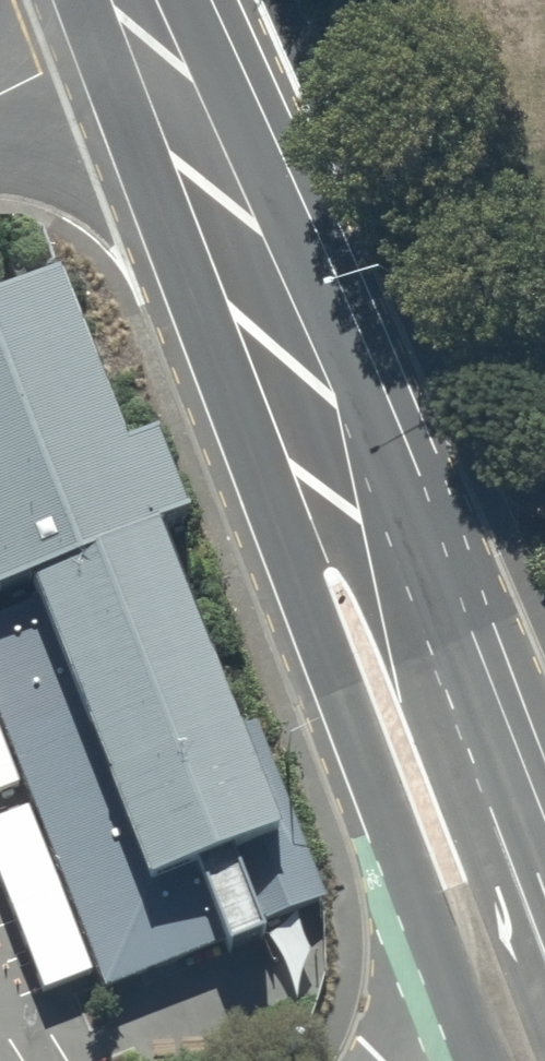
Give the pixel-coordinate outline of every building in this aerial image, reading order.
[(47,263),(0,282),(0,711),(116,1008),(228,965),(209,917),(295,884),(178,583),(209,571),(170,471),(134,485),(47,263)]
